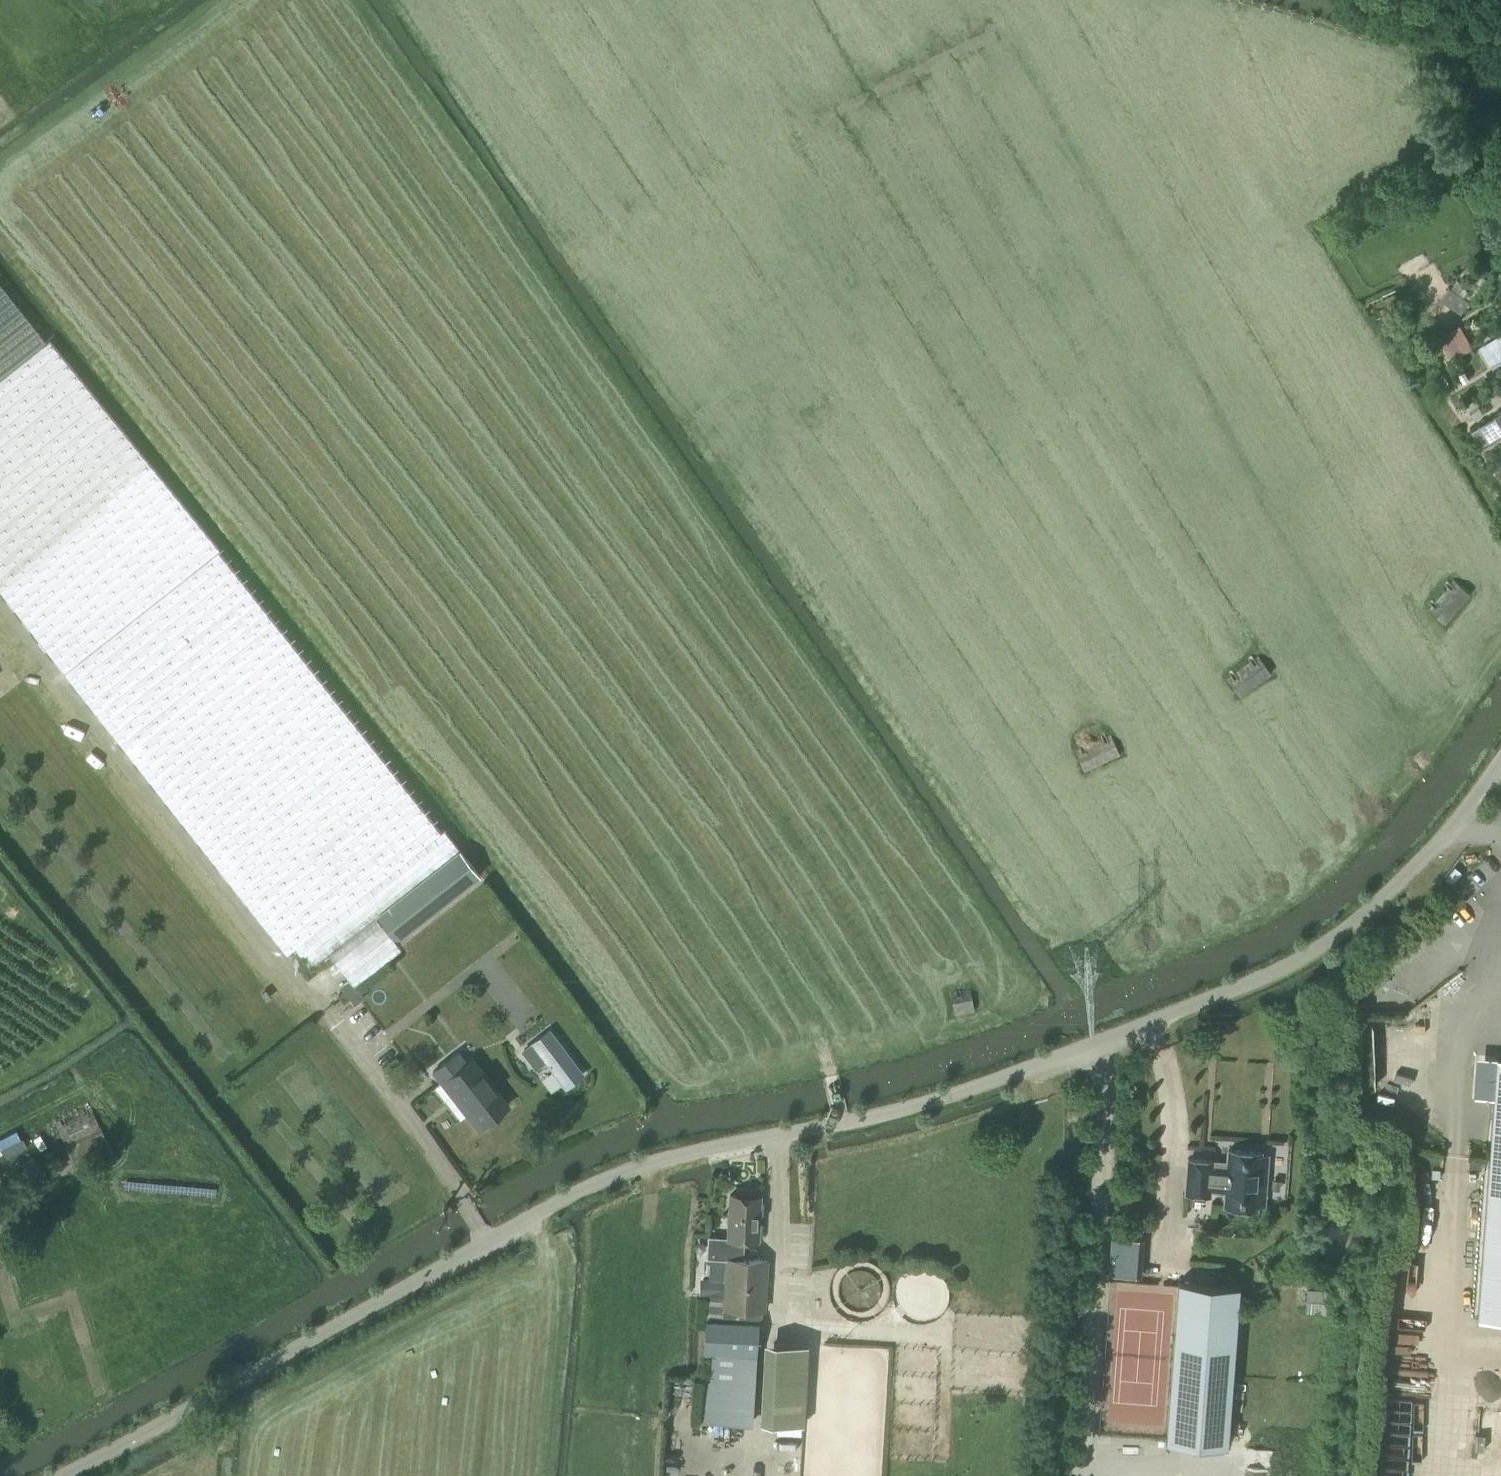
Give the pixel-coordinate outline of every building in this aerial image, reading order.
[(1477,296),(1457,280),(1440,300),(1460,316),(1477,296)] [(45,342),(0,285),(0,378),(45,342)] [(1438,337),(1451,361),(1464,354),(1451,330),(1438,337)] [(1500,359),(1500,334),(1481,345),(1492,364),(1500,359)] [(45,342),(0,378),(0,595),(286,955),(295,948),(310,967),(331,951),(351,976),(355,981),(400,945),(396,941),(479,875),(221,550),(47,340),(45,342)] [(1466,412),(1470,409),(1477,418),(1483,414),(1473,400),(1467,404),(1463,407),(1466,412)] [(1481,427),(1473,432),(1479,440),(1482,438),(1485,444),(1490,440),(1491,442),(1500,435),(1500,412),(1480,426),(1481,427)] [(1432,607),(1447,620),(1472,592),(1457,578),(1432,607)] [(367,995),(355,981),(351,976),(339,985),(347,995),(355,1005),(367,995)] [(549,1030),(524,1050),(535,1065),(545,1058),(565,1084),(581,1072),(549,1030)] [(434,1071),(467,1114),(478,1128),(509,1105),(473,1058),(466,1063),(458,1052),(434,1071)] [(1496,1057),(1493,1098),(1477,1318),(1500,1319),(1500,1057),(1496,1057)] [(1228,1161),(1212,1160),(1188,1158),(1185,1193),(1209,1195),(1210,1189),(1225,1190),(1224,1204),(1256,1207),(1258,1185),(1262,1185),(1265,1183),(1266,1175),(1263,1173),(1259,1172),(1260,1152),(1228,1149),(1228,1161)] [(31,1157),(11,1169),(17,1180),(37,1168),(31,1157)] [(727,1258),(726,1280),(700,1278),(699,1295),(708,1296),(705,1351),(757,1354),(759,1309),(765,1310),(767,1260),(743,1259),(744,1239),(758,1240),(760,1196),(730,1194),(728,1237),(708,1236),(707,1257),(727,1258)] [(1178,1281),(1166,1442),(1227,1446),(1239,1286),(1178,1281)] [(1308,1288),(1307,1310),(1325,1311),(1326,1289),(1308,1288)] [(805,1424),(808,1343),(774,1342),(771,1422),(805,1424)] [(754,1407),(758,1355),(712,1352),(710,1383),(735,1384),(734,1406),(754,1407)]
